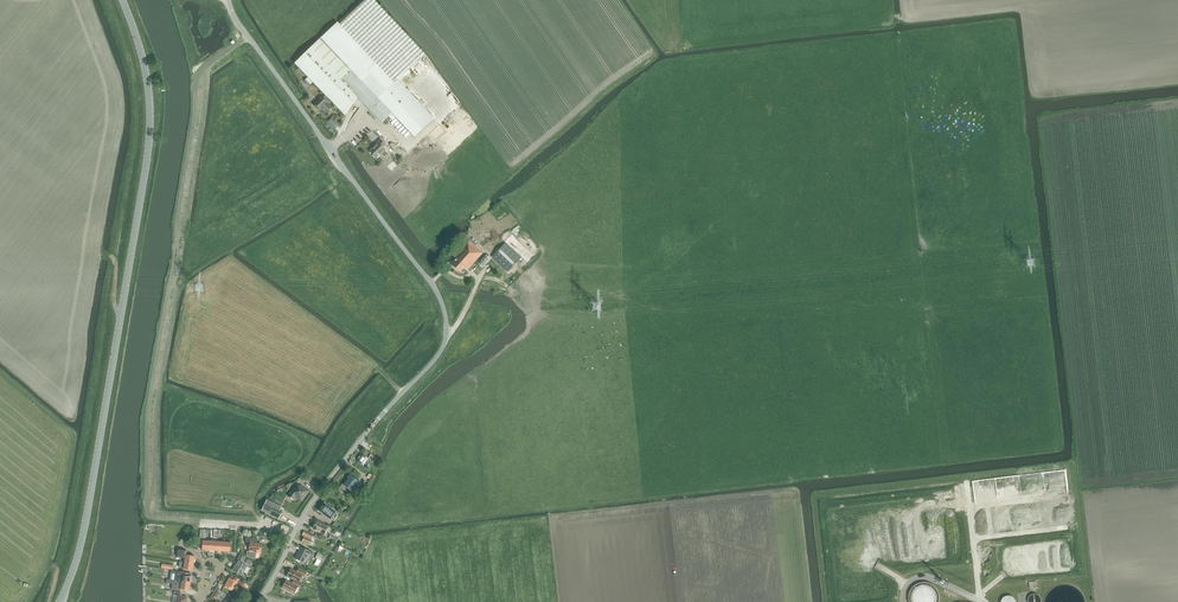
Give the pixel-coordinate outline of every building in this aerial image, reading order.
[(313,104),(313,105),(318,109),(319,107),(325,113),(334,105),(345,115),(357,98),(381,123),(388,117),(389,117),(393,114),(415,137),(435,118),(398,80),(426,53),(374,0),(364,0),(339,24),(338,23),(321,40),(320,39),(295,63),(325,95),(323,96),(322,96),(313,104)] [(375,145),(370,151),(376,158),(380,154),(380,155),(385,150),(383,147),(386,144),(381,139),(375,145)] [(478,242),(473,237),(469,241),(467,239),(453,255),(456,258),(450,264),(451,265),(450,266),(457,272),(459,272),(464,266),(467,269),(482,253),(475,246),(478,242)] [(492,257),(507,272),(521,258),(505,243),(492,257)] [(482,268),(490,260),(484,255),(477,263),(482,268)] [(361,453),(356,461),(363,466),(363,465),(365,467),(366,467),(369,463),(368,462),(366,461),(368,458),(361,453)] [(348,479),(343,485),(351,491),(353,488),(356,490),(361,484),(358,482),(351,476),(348,479)] [(309,491),(301,485),(301,486),(297,484),(288,496),(293,500),(295,497),(302,502),(309,491)] [(265,503),(262,510),(279,519),(282,511),(280,510),(282,507),(273,503),(267,500),(265,503)] [(1065,501),(1065,506),(1024,508),(1024,511),(1028,510),(1028,514),(1031,514),(1031,520),(1040,519),(1040,516),(1047,516),(1046,513),(1052,513),(1065,513),(1065,508),(1068,508),(1068,501),(1065,501)] [(318,511),(330,520),(336,512),(324,503),(318,511)] [(313,529),(323,534),(326,526),(317,521),(313,529)] [(304,536),(302,541),(309,545),(311,545),(312,545),(313,545),(314,543),(314,542),(313,541),(311,540),(313,535),(305,530),(302,535),(304,536)] [(250,543),(250,552),(247,551),(247,555),(253,559),(253,557),(256,558),(256,553),(257,553),(257,552),(261,553),(262,545),(257,544),(258,538),(246,537),(245,542),(250,543)] [(295,558),(304,563),(310,552),(301,547),(295,558)] [(177,549),(176,557),(185,558),(185,562),(194,564),(195,556),(187,555),(187,551),(177,549)] [(240,554),(237,560),(238,560),(232,570),(242,575),(247,565),(243,563),(246,558),(240,554)] [(185,562),(183,569),(193,571),(194,564),(185,562)] [(287,576),(294,579),(302,583),(306,576),(304,575),(306,571),(299,568),(297,572),(291,569),(287,576)] [(175,577),(174,581),(190,584),(192,576),(190,576),(191,573),(176,571),(175,577)] [(230,578),(225,586),(233,590),(236,584),(241,586),(243,582),(242,581),(241,580),(239,579),(235,577),(234,580),(230,578)] [(294,593),(295,591),(298,592),(302,583),(294,579),(292,583),(286,580),(283,587),(294,593)] [(174,581),(174,585),(177,585),(176,588),(180,589),(189,591),(190,584),(174,581)] [(930,584),(926,583),(923,583),(919,584),(916,585),(913,587),(911,590),(909,593),(908,596),(908,600),(909,601),(939,601),(939,599),(939,596),(938,593),(937,590),(935,588),(933,586),(930,584)] [(176,601),(186,601),(187,597),(181,597),(182,593),(174,592),(174,596),(177,596),(176,601)]
